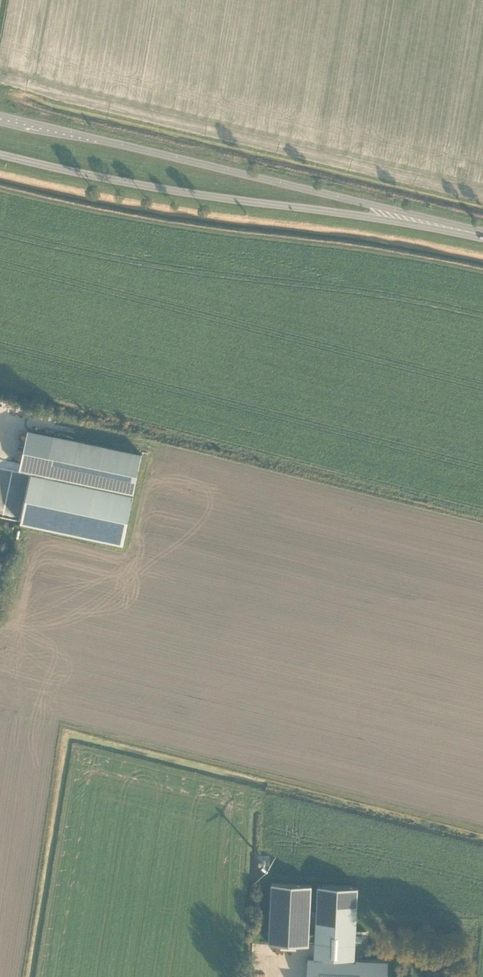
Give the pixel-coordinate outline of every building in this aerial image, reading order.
[(123,541),(141,453),(28,430),(22,462),(20,470),(31,472),(21,521),(123,541)] [(22,462),(0,458),(0,517),(21,521),(31,472),(20,470),(22,462)] [(309,932),(312,884),(271,882),(268,942),(309,943),(309,939),(315,939),(314,955),(355,957),(359,886),(318,884),(315,932),(309,932)] [(388,960),(309,957),(308,976),(388,976),(388,960)]
